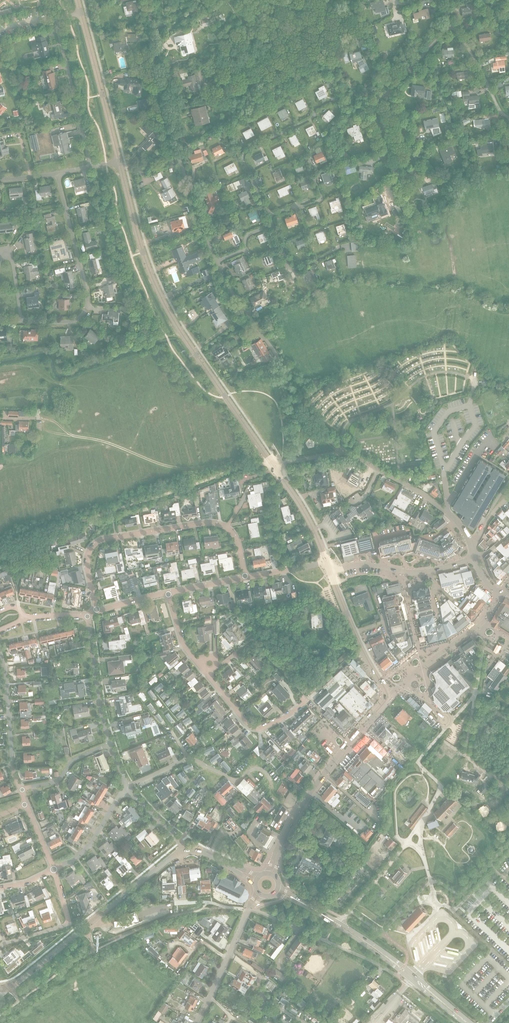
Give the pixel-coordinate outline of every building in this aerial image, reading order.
[(128,13),(138,11),(135,0),(126,2),(128,13)] [(370,3),(371,8),(374,7),(375,10),(379,9),(380,11),(385,10),(384,7),(383,0),(382,0),(370,3)] [(461,8),(463,17),(472,15),(471,10),(475,9),(474,3),(466,4),(467,7),(461,8)] [(426,18),(430,17),(428,8),(418,11),(419,12),(413,13),(414,18),(413,19),(414,22),(418,21),(417,18),(421,17),(420,15),(425,14),(426,18)] [(396,33),(403,31),(401,22),(397,23),(397,22),(391,24),(387,25),(388,29),(387,29),(387,30),(387,32),(388,32),(389,32),(389,33),(396,32),(396,33)] [(191,45),(192,44),(191,41),(192,40),(190,33),(174,37),(176,45),(179,44),(180,47),(182,46),(183,50),(180,51),(182,56),(183,56),(186,56),(187,54),(186,52),(188,52),(188,51),(189,50),(192,49),(191,45)] [(479,34),(480,41),(491,39),(490,33),(479,34)] [(128,41),(136,41),(136,34),(128,34),(128,36),(125,36),(112,39),(115,51),(119,50),(119,51),(125,49),(124,49),(128,48),(126,41),(128,41)] [(45,40),(45,41),(44,36),(37,38),(38,42),(31,44),(33,51),(39,49),(41,57),(49,55),(45,40)] [(453,50),(453,47),(444,48),(444,49),(442,50),(443,57),(454,56),(453,50)] [(350,54),(352,62),(362,59),(360,51),(350,54)] [(493,63),(494,68),(502,67),(504,67),(504,59),(498,60),(499,62),(493,63)] [(196,84),(204,82),(200,68),(194,69),(195,74),(188,76),(187,71),(180,73),(181,77),(182,80),(181,80),(183,86),(190,84),(192,91),(198,89),(196,84)] [(53,72),(51,73),(50,69),(42,71),(43,75),(44,74),(48,89),(57,87),(53,72)] [(141,86),(142,80),(126,77),(125,80),(119,79),(118,83),(125,84),(124,89),(128,89),(129,85),(136,86),(135,94),(140,95),(141,86)] [(319,90),(315,92),(319,99),(327,95),(324,91),(327,90),(324,85),(318,88),(319,90)] [(418,91),(424,92),(424,86),(412,85),(411,94),(416,95),(417,91),(418,91)] [(478,95),(469,96),(469,91),(462,92),(463,100),(469,99),(470,104),(469,105),(470,108),(479,107),(478,95)] [(146,98),(139,100),(141,110),(149,108),(146,98)] [(295,102),(299,110),(306,106),(302,98),(295,102)] [(63,111),(60,101),(47,104),(47,105),(45,105),(46,111),(53,110),(54,113),(51,114),(52,119),(64,116),(63,111)] [(192,109),(195,124),(208,121),(204,106),(192,109)] [(277,112),(281,119),(288,115),(285,108),(277,112)] [(323,115),(329,121),(335,115),(329,109),(323,115)] [(264,128),(271,124),(267,117),(258,121),(260,125),(262,124),(264,128)] [(437,118),(424,121),(425,128),(433,127),(434,130),(432,131),(434,135),(441,132),(439,125),(437,118)] [(475,121),(474,121),(475,125),(481,124),(481,127),(487,126),(487,128),(490,128),(490,126),(490,119),(484,120),(484,119),(475,120),(475,121)] [(157,146),(161,142),(155,137),(156,135),(153,132),(153,131),(146,124),(142,128),(149,135),(147,137),(148,138),(136,151),(138,153),(144,148),(145,150),(153,143),(152,142),(153,141),(157,146)] [(359,125),(356,125),(356,124),(353,125),(353,126),(346,129),(349,137),(354,135),(355,140),(363,137),(359,125)] [(305,128),(309,136),(316,132),(313,125),(305,128)] [(247,138),(254,134),(250,128),(243,132),(244,135),(246,134),(247,138)] [(69,138),(68,138),(66,132),(52,135),(54,145),(63,143),(65,152),(71,151),(70,146),(71,146),(71,143),(70,144),(69,141),(70,141),(69,138)] [(288,137),(292,145),(299,141),(296,133),(288,137)] [(6,154),(9,153),(8,147),(5,147),(3,140),(1,140),(0,137),(0,155),(6,154)] [(222,154),(224,153),(220,144),(212,148),(214,151),(215,151),(217,154),(220,152),(222,154)] [(492,144),(487,145),(486,144),(480,144),(481,149),(477,149),(478,155),(482,155),(482,153),(493,151),(492,144)] [(444,150),(440,152),(445,164),(453,160),(450,154),(452,153),(452,154),(454,153),(451,145),(447,147),(443,149),(444,150)] [(282,157),(285,156),(280,146),(272,150),(274,153),(275,152),(277,155),(280,154),(282,157)] [(315,155),(314,155),(315,158),(316,158),(318,161),(324,158),(322,152),(323,151),(322,148),(314,152),(315,155)] [(201,151),(200,151),(200,149),(194,151),(195,153),(188,155),(189,159),(191,158),(192,162),(198,161),(198,159),(203,158),(201,151)] [(261,152),(254,156),(257,162),(264,159),(265,160),(268,159),(266,155),(264,156),(261,152)] [(299,171),(304,169),(300,161),(293,164),(296,170),(299,169),(299,171)] [(231,172),(237,169),(233,162),(226,166),(227,169),(229,169),(231,172)] [(367,173),(372,173),(372,167),(360,166),(359,171),(361,171),(361,179),(366,179),(367,173)] [(280,170),(278,171),(277,168),(274,170),(275,172),(273,173),(275,179),(278,178),(279,179),(283,178),(280,170)] [(334,176),(336,175),(335,170),(332,171),(329,172),(329,171),(321,174),(324,182),(325,182),(326,184),(327,185),(332,183),(333,182),(332,179),(331,177),(334,176)] [(89,184),(86,185),(84,177),(73,180),(76,191),(87,189),(87,192),(91,191),(89,184)] [(172,186),(171,187),(170,185),(171,184),(167,177),(161,180),(165,188),(166,190),(160,193),(164,201),(176,195),(172,186)] [(300,181),(302,189),(310,186),(308,181),(311,180),(310,177),(300,181)] [(229,190),(229,191),(238,188),(237,186),(241,184),(239,180),(222,187),(224,192),(229,190)] [(282,196),(288,193),(287,189),(291,187),(290,184),(277,189),(279,192),(280,192),(282,196)] [(425,195),(434,191),(432,184),(427,185),(420,187),(421,191),(423,190),(425,195)] [(41,195),(51,193),(50,185),(40,187),(40,191),(38,191),(38,189),(35,189),(37,199),(42,199),(41,195)] [(203,210),(207,219),(212,217),(214,213),(210,212),(212,207),(211,207),(212,206),(210,202),(219,199),(215,189),(216,188),(215,185),(207,189),(208,191),(206,192),(204,194),(207,203),(204,209),(203,210)] [(9,188),(10,197),(23,195),(22,187),(9,188)] [(239,194),(242,200),(249,197),(246,190),(239,194)] [(336,200),(329,202),(332,210),(338,208),(338,209),(341,208),(338,197),(336,198),(336,200)] [(77,208),(80,221),(87,219),(84,206),(89,205),(88,202),(80,204),(81,207),(77,208)] [(385,204),(378,206),(377,203),(365,208),(368,216),(380,211),(381,214),(387,211),(385,204)] [(317,219),(320,218),(315,206),(308,208),(310,216),(316,215),(317,219)] [(257,221),(260,220),(255,210),(248,214),(251,220),(255,218),(257,221)] [(55,215),(52,216),(51,213),(44,215),(45,218),(46,218),(47,221),(51,220),(53,224),(47,226),(48,232),(57,230),(56,226),(57,225),(55,215)] [(179,219),(170,221),(170,222),(173,231),(178,230),(179,230),(182,230),(182,229),(185,228),(183,221),(186,220),(185,215),(179,217),(179,219)] [(287,218),(290,224),(297,222),(295,215),(287,218)] [(16,227),(16,221),(11,221),(0,222),(0,232),(13,230),(12,228),(16,227)] [(336,226),(338,234),(346,232),(343,224),(336,226)] [(222,233),(225,239),(235,235),(233,229),(222,233)] [(83,233),(86,247),(92,245),(89,231),(83,233)] [(325,238),(323,231),(313,235),(315,241),(325,238)] [(257,235),(260,243),(268,240),(265,232),(257,235)] [(25,238),(27,251),(35,249),(32,237),(33,237),(32,233),(26,234),(27,237),(25,238)] [(63,238),(49,241),(50,248),(55,246),(57,256),(60,255),(61,259),(68,257),(66,252),(65,250),(64,250),(64,248),(65,248),(63,238)] [(295,242),(298,248),(305,246),(302,239),(295,242)] [(178,263),(195,257),(193,253),(185,256),(184,251),(173,254),(175,259),(177,258),(178,263)] [(264,257),(266,265),(274,262),(271,254),(264,257)] [(100,267),(98,268),(96,258),(97,258),(96,255),(90,257),(90,259),(89,260),(93,274),(98,272),(98,274),(102,273),(100,267)] [(347,256),(348,264),(356,263),(355,255),(347,256)] [(195,257),(178,263),(180,267),(178,268),(179,273),(188,270),(190,275),(201,271),(200,266),(190,269),(188,264),(196,261),(195,257)] [(238,274),(239,276),(245,273),(244,271),(246,270),(242,261),(243,260),(241,257),(236,259),(237,263),(234,265),(236,270),(235,270),(237,274),(238,274)] [(324,262),(327,269),(335,267),(333,262),(336,261),(335,258),(324,262)] [(37,262),(29,263),(29,261),(21,262),(22,267),(24,266),(25,271),(26,270),(27,279),(35,277),(34,274),(39,273),(38,269),(37,262)] [(303,272),(307,280),(314,277),(311,269),(303,272)] [(70,287),(76,286),(72,270),(62,272),(65,283),(69,282),(70,287)] [(241,280),(246,290),(253,287),(249,277),(241,280)] [(111,296),(115,295),(112,283),(115,283),(114,279),(108,280),(109,284),(106,284),(106,286),(101,287),(102,290),(105,289),(107,300),(112,299),(111,296)] [(218,293),(224,302),(226,301),(220,291),(218,293)] [(257,301),(261,300),(261,299),(266,296),(263,291),(250,298),(252,303),(257,301)] [(26,297),(28,307),(32,306),(32,305),(39,304),(37,296),(39,296),(39,292),(34,292),(34,296),(26,297)] [(207,313),(219,306),(214,298),(215,297),(212,292),(205,296),(207,298),(204,300),(203,299),(200,301),(203,306),(205,305),(207,309),(205,310),(207,313)] [(59,309),(68,309),(68,299),(58,299),(58,301),(59,301),(59,309)] [(219,306),(207,313),(209,315),(211,314),(214,319),(213,320),(216,325),(227,319),(219,306)] [(119,312),(120,312),(121,309),(108,307),(108,314),(103,313),(102,319),(114,320),(114,321),(118,322),(119,312)] [(97,338),(100,340),(102,337),(99,335),(90,329),(85,337),(94,343),(97,338)] [(27,339),(37,340),(38,336),(36,334),(35,334),(35,331),(23,330),(23,338),(27,338),(27,339)] [(68,349),(73,349),(72,335),(60,336),(61,344),(68,343),(68,349)] [(268,360),(272,358),(261,339),(252,345),(259,356),(261,355),(264,359),(263,359),(264,361),(265,361),(268,360)] [(226,347),(223,349),(221,346),(213,352),(217,358),(219,356),(222,361),(231,354),(226,347)] [(15,430),(28,430),(28,422),(19,422),(19,424),(15,424),(15,430)] [(492,472),(489,470),(491,466),(480,459),(477,463),(479,464),(477,466),(476,465),(473,469),(475,470),(473,473),(472,472),(469,476),(471,477),(469,479),(468,478),(466,482),(467,483),(466,486),(464,485),(462,489),(463,490),(462,492),(460,491),(458,495),(452,505),(454,506),(453,507),(457,510),(459,508),(467,513),(463,520),(469,524),(468,525),(473,528),(474,526),(475,527),(483,514),(486,516),(490,509),(486,506),(487,504),(488,505),(491,501),(490,500),(491,497),(492,498),(495,494),(493,493),(495,491),(496,492),(499,488),(497,487),(499,484),(500,485),(502,481),(501,480),(502,478),(504,479),(506,475),(494,468),(492,472)] [(508,460),(506,463),(502,460),(500,463),(506,469),(507,467),(508,468),(508,460)] [(320,485),(328,484),(325,467),(319,468),(319,473),(313,474),(315,482),(319,481),(320,485)] [(349,476),(347,479),(357,485),(359,482),(356,480),(359,476),(357,475),(359,473),(354,470),(353,473),(350,471),(348,475),(349,476)] [(238,485),(237,486),(235,479),(243,478),(242,472),(235,474),(235,475),(229,476),(230,481),(229,481),(231,487),(224,488),(226,496),(240,493),(238,485)] [(382,487),(391,492),(395,484),(385,479),(382,487)] [(248,494),(250,507),(255,506),(258,506),(262,505),(261,501),(260,493),(263,492),(262,487),(268,486),(269,480),(260,482),(261,486),(253,487),(255,493),(253,493),(248,494)] [(321,493),(322,502),(334,500),(332,491),(335,491),(334,486),(327,488),(328,492),(321,493)] [(210,512),(216,511),(215,504),(215,498),(218,497),(216,487),(213,488),(214,490),(212,491),(212,493),(208,493),(209,499),(204,505),(203,506),(203,509),(204,509),(205,513),(210,513),(210,512)] [(439,492),(440,491),(435,487),(434,488),(434,487),(429,493),(434,497),(437,493),(440,496),(442,494),(439,492)] [(398,500),(407,505),(413,494),(402,488),(397,496),(398,497),(397,499),(398,500)] [(198,496),(197,491),(194,491),(195,496),(193,496),(195,506),(183,508),(184,512),(185,517),(197,515),(196,510),(196,506),(200,505),(198,496)] [(404,511),(407,505),(398,500),(391,511),(406,520),(410,514),(404,511)] [(348,516),(349,518),(356,513),(358,515),(360,514),(363,517),(366,515),(367,517),(372,513),(369,508),(371,507),(367,501),(362,505),(361,503),(358,505),(356,506),(351,505),(348,507),(350,511),(346,514),(348,516)] [(163,512),(165,520),(174,519),(173,516),(180,515),(178,502),(174,502),(172,505),(173,506),(169,507),(170,511),(163,512)] [(293,513),(290,514),(288,505),(280,507),(283,516),(284,521),(290,519),(290,520),(294,519),(293,513)] [(332,520),(340,531),(343,528),(344,530),(350,526),(347,522),(351,520),(349,518),(348,516),(344,518),(342,514),(342,513),(339,508),(330,514),(333,519),(332,520)] [(157,510),(155,511),(155,509),(151,509),(151,510),(149,510),(150,514),(143,515),(145,523),(145,522),(146,524),(151,523),(150,522),(156,521),(155,518),(158,517),(157,510)] [(426,524),(431,515),(426,512),(427,511),(424,509),(421,514),(419,513),(420,512),(416,510),(413,516),(416,518),(417,516),(419,517),(418,518),(424,521),(424,522),(426,524)] [(503,510),(498,515),(502,519),(507,514),(503,510)] [(124,519),(126,526),(137,524),(137,523),(140,523),(138,514),(135,515),(130,516),(131,518),(124,519)] [(249,534),(250,538),(259,536),(256,523),(259,522),(258,517),(251,519),(251,523),(248,523),(250,534),(249,534)] [(438,530),(447,523),(442,517),(434,524),(433,525),(433,526),(433,528),(436,532),(438,530)] [(495,530),(498,526),(497,526),(501,522),(497,518),(490,526),(495,530)] [(496,531),(495,530),(490,526),(489,525),(487,528),(489,530),(485,534),(490,538),(496,532),(495,532),(496,531)] [(507,533),(503,529),(502,528),(500,529),(498,526),(495,530),(496,531),(497,532),(502,537),(507,533)] [(69,537),(71,544),(84,540),(83,538),(86,537),(84,532),(81,533),(69,537)] [(461,547),(453,537),(449,532),(443,536),(446,540),(441,543),(442,544),(441,545),(440,545),(421,539),(422,538),(418,536),(411,538),(409,534),(399,536),(399,537),(396,538),(395,537),(392,538),(393,538),(389,539),(379,541),(380,545),(378,546),(380,555),(389,553),(389,554),(393,553),(393,552),(396,551),(396,552),(400,551),(400,553),(404,552),(407,551),(411,550),(413,550),(417,551),(439,559),(439,558),(441,557),(442,558),(446,557),(446,556),(448,556),(449,556),(455,552),(455,553),(460,549),(461,549),(461,547)] [(496,532),(490,538),(494,542),(496,540),(498,541),(502,538),(496,532)] [(287,539),(287,540),(294,536),(292,533),(285,537),(284,535),(280,537),(281,539),(280,539),(282,542),(287,539)] [(220,543),(218,543),(217,535),(204,537),(205,545),(213,544),(213,548),(221,547),(220,543)] [(342,542),(341,542),(346,559),(353,558),(352,553),(374,548),(370,535),(358,539),(357,539),(358,541),(347,543),(347,541),(342,542)] [(198,542),(196,542),(195,537),(183,539),(185,549),(196,547),(197,548),(200,547),(198,542)] [(501,543),(502,544),(507,549),(508,548),(508,537),(501,543)] [(308,542),(302,545),(301,542),(302,542),(300,538),(289,544),(286,545),(289,551),(298,547),(300,552),(310,547),(308,542)] [(166,544),(168,553),(172,552),(172,550),(178,549),(177,541),(171,542),(171,543),(166,544)] [(161,545),(157,545),(157,544),(144,546),(146,559),(160,557),(160,556),(163,556),(161,545)] [(504,555),(508,560),(508,548),(507,549),(502,544),(497,548),(504,555)] [(138,548),(134,549),(132,547),(130,547),(129,549),(128,549),(127,548),(125,548),(126,559),(130,558),(132,555),(132,554),(135,554),(137,557),(143,556),(141,549),(138,549),(138,548)] [(105,552),(107,563),(112,562),(119,560),(117,549),(105,552)] [(65,561),(66,565),(76,563),(74,558),(75,558),(74,551),(66,553),(67,561),(65,561)] [(504,555),(500,559),(492,551),(489,553),(493,557),(496,561),(507,571),(508,569),(508,560),(504,555)] [(493,557),(489,553),(484,557),(487,567),(492,577),(496,583),(500,578),(496,573),(492,565),(492,558),(493,557)] [(231,556),(227,557),(227,554),(218,556),(220,562),(223,562),(224,570),(232,568),(231,567),(233,566),(231,556)] [(214,565),(218,564),(216,555),(209,556),(209,559),(212,558),(213,561),(201,563),(202,570),(203,570),(204,571),(203,571),(203,572),(204,572),(204,574),(210,573),(210,571),(215,570),(214,565)] [(506,571),(507,571),(496,561),(493,557),(492,558),(492,565),(496,573),(500,578),(507,572),(506,571)] [(164,574),(165,581),(176,579),(174,570),(178,570),(177,561),(170,562),(171,566),(172,572),(164,574)] [(121,572),(125,571),(123,562),(117,564),(118,572),(120,572),(121,572)] [(181,570),(183,578),(194,576),(193,573),(197,572),(195,564),(192,564),(189,565),(190,569),(181,570)] [(470,569),(468,570),(467,567),(453,571),(449,572),(445,573),(445,572),(438,573),(442,587),(443,586),(444,589),(451,595),(452,595),(453,597),(463,594),(463,592),(465,592),(470,585),(469,583),(474,582),(470,569)] [(74,582),(82,580),(80,569),(70,572),(69,573),(70,576),(72,576),(74,582)] [(155,576),(152,576),(151,574),(143,577),(145,586),(153,584),(153,582),(156,581),(155,576)] [(136,576),(132,577),(129,578),(129,580),(127,581),(128,582),(122,584),(124,593),(130,591),(130,590),(136,589),(135,584),(138,583),(136,576)] [(105,591),(107,598),(114,596),(113,595),(117,594),(116,589),(119,588),(117,580),(113,581),(114,585),(110,586),(111,589),(105,591)] [(280,589),(283,588),(281,581),(272,583),(273,587),(270,588),(271,594),(275,593),(275,589),(280,588),(280,589)] [(391,594),(398,592),(400,592),(398,584),(389,587),(388,582),(380,584),(382,589),(386,588),(387,594),(390,593),(391,594)] [(48,587),(47,592),(46,598),(53,600),(55,586),(48,584),(48,587)] [(269,588),(266,588),(265,584),(253,587),(255,596),(264,594),(265,601),(257,602),(257,605),(272,602),(269,588)] [(416,598),(428,595),(428,597),(431,596),(428,586),(418,588),(419,589),(412,590),(414,597),(413,597),(414,598),(414,599),(416,598)] [(483,599),(486,601),(489,597),(489,596),(489,595),(488,594),(478,586),(473,591),(472,590),(467,597),(466,596),(458,607),(459,608),(466,614),(479,598),(480,599),(481,598),(483,599)] [(5,590),(7,595),(14,592),(12,587),(5,590)] [(247,588),(237,590),(238,598),(247,597),(248,601),(252,601),(250,590),(248,590),(247,588)] [(70,603),(78,604),(79,597),(78,597),(78,593),(77,593),(78,590),(71,589),(70,592),(71,592),(70,603)] [(217,594),(219,603),(228,601),(227,600),(230,600),(229,591),(217,594)] [(368,610),(373,608),(367,592),(353,597),(356,605),(365,602),(368,610)] [(385,607),(401,603),(400,601),(401,600),(402,599),(403,598),(402,596),(401,595),(400,595),(399,595),(398,592),(391,594),(382,597),(385,607)] [(213,598),(209,598),(209,595),(199,597),(201,605),(202,604),(202,607),(214,604),(213,598)] [(508,635),(508,600),(505,597),(490,621),(491,622),(491,623),(508,635)] [(193,603),(191,603),(190,598),(182,600),(184,610),(190,609),(190,612),(197,610),(196,604),(193,605),(193,603)] [(469,621),(471,619),(467,615),(466,614),(459,608),(458,607),(448,598),(440,605),(442,617),(442,623),(446,636),(447,636),(457,630),(458,629),(459,630),(469,621)] [(486,601),(483,599),(481,598),(480,599),(479,598),(466,614),(467,615),(471,619),(486,601)] [(386,613),(402,608),(401,603),(385,607),(386,613)] [(147,621),(150,620),(149,617),(155,616),(156,619),(156,618),(157,620),(160,620),(157,609),(154,610),(152,606),(146,608),(148,613),(145,614),(147,621)] [(387,618),(404,614),(402,608),(386,613),(387,618)] [(419,617),(432,614),(431,609),(420,612),(418,615),(419,617)] [(147,621),(146,621),(144,614),(139,615),(138,610),(128,613),(131,622),(137,620),(137,622),(141,621),(141,624),(143,623),(146,634),(150,633),(147,621)] [(311,613),(312,627),(322,626),(321,613),(311,613)] [(389,623),(405,619),(406,618),(405,618),(405,617),(404,615),(405,615),(404,614),(387,618),(389,623)] [(422,625),(435,622),(434,621),(437,621),(435,616),(435,615),(433,615),(432,614),(419,617),(421,625),(422,625)] [(102,620),(104,632),(112,631),(111,626),(121,623),(119,615),(108,619),(102,620)] [(391,633),(408,629),(405,619),(389,623),(391,633)] [(234,623),(233,622),(232,620),(232,621),(231,620),(226,624),(229,627),(226,629),(231,636),(233,635),(235,638),(232,639),(235,644),(245,636),(234,623)] [(435,625),(436,624),(436,621),(435,622),(422,625),(424,632),(426,632),(436,629),(435,625)] [(436,629),(426,632),(429,641),(446,637),(446,636),(442,623),(436,624),(435,625),(436,629)] [(199,634),(200,641),(209,639),(208,632),(212,631),(211,625),(198,627),(199,634)] [(160,641),(173,638),(172,635),(171,636),(170,632),(164,633),(163,629),(157,631),(158,634),(162,633),(163,638),(160,639),(160,641)] [(394,639),(409,635),(408,629),(391,633),(392,636),(394,639)] [(129,633),(125,633),(125,634),(119,634),(120,639),(109,641),(110,649),(121,647),(121,643),(125,643),(125,640),(127,639),(130,638),(129,633)] [(393,662),(393,661),(396,658),(388,647),(382,634),(370,640),(377,657),(376,658),(384,669),(393,662)] [(394,639),(404,650),(411,644),(409,635),(394,639)] [(163,652),(169,650),(168,646),(173,644),(172,641),(174,640),(173,638),(160,641),(161,644),(164,643),(166,647),(162,648),(163,652)] [(27,646),(30,645),(29,639),(22,641),(24,646),(25,650),(26,658),(29,657),(27,646)] [(405,652),(404,650),(394,639),(388,643),(390,646),(399,656),(405,652)] [(429,673),(429,675),(429,676),(430,678),(431,679),(432,680),(433,681),(435,682),(435,685),(431,688),(435,704),(436,704),(443,711),(444,710),(447,710),(448,711),(448,710),(459,701),(456,697),(469,686),(471,688),(478,648),(478,647),(478,646),(472,639),(468,642),(462,646),(463,648),(462,649),(464,652),(441,668),(439,670),(437,669),(436,669),(434,669),(433,669),(432,670),(431,670),(429,673)] [(177,659),(180,657),(175,651),(171,655),(170,653),(164,657),(170,665),(168,667),(169,669),(179,661),(177,659)] [(338,659),(340,662),(348,655),(345,652),(338,659)] [(107,661),(109,674),(125,672),(123,660),(132,659),(131,653),(119,655),(119,659),(107,661)] [(247,660),(256,670),(263,664),(254,655),(247,660)] [(333,677),(324,685),(338,700),(339,701),(353,716),(354,717),(354,718),(359,713),(366,706),(365,706),(366,705),(368,707),(371,703),(368,700),(370,699),(370,698),(372,696),(373,698),(378,694),(376,692),(378,690),(375,687),(377,685),(371,680),(371,679),(365,673),(366,672),(356,662),(352,658),(341,669),(333,677)] [(184,674),(190,668),(186,663),(184,664),(181,660),(174,666),(176,669),(178,667),(179,668),(178,668),(178,669),(180,671),(181,671),(181,670),(184,674)] [(487,675),(494,680),(489,687),(496,692),(508,676),(506,675),(508,671),(508,664),(507,663),(506,664),(503,662),(499,660),(494,666),(490,672),(487,675)] [(70,674),(78,673),(78,669),(78,668),(78,662),(65,664),(66,670),(70,670),(70,674)] [(24,669),(21,670),(21,668),(17,668),(17,676),(25,676),(24,669)] [(188,686),(189,685),(196,679),(193,675),(195,674),(190,668),(184,674),(189,680),(187,682),(188,683),(186,684),(186,685),(187,685),(188,686)] [(236,670),(234,671),(231,668),(223,674),(228,680),(234,676),(236,679),(241,675),(236,670)] [(112,681),(113,691),(118,690),(117,687),(125,685),(124,679),(129,678),(128,675),(121,676),(121,679),(112,681)] [(157,678),(155,676),(149,682),(151,684),(157,678)] [(199,692),(205,687),(201,681),(199,683),(196,679),(189,685),(192,687),(194,686),(199,692)] [(84,683),(74,685),(74,682),(64,683),(65,692),(75,690),(75,692),(78,691),(79,696),(84,695),(83,688),(83,687),(84,687),(84,683)] [(156,690),(163,684),(161,682),(154,688),(156,690)] [(281,701),(289,693),(279,683),(274,688),(272,686),(270,687),(272,689),(271,690),(281,701)] [(243,684),(240,686),(238,684),(233,688),(235,691),(236,690),(243,699),(251,693),(247,688),(246,689),(243,684)] [(26,686),(22,687),(22,685),(18,685),(19,693),(22,693),(23,696),(29,696),(28,687),(26,687),(26,686)] [(205,687),(199,692),(205,699),(203,701),(205,703),(212,697),(209,694),(210,692),(205,687)] [(326,688),(315,699),(319,703),(324,709),(331,702),(335,698),(330,692),(326,688)] [(167,689),(159,694),(162,698),(169,692),(167,689)] [(138,694),(144,701),(146,699),(141,692),(138,694)] [(132,695),(130,695),(130,694),(125,695),(125,696),(119,697),(119,699),(116,700),(119,713),(117,713),(118,716),(126,714),(125,712),(126,711),(124,702),(131,701),(131,700),(133,699),(132,695)] [(421,705),(410,695),(406,700),(417,710),(421,705)] [(174,699),(172,696),(165,701),(167,704),(174,699)] [(259,710),(265,716),(274,708),(271,705),(274,703),(269,697),(266,700),(268,702),(259,710)] [(326,710),(323,713),(329,720),(333,716),(343,725),(346,723),(348,720),(351,719),(352,718),(353,716),(339,701),(335,698),(331,702),(333,704),(330,707),(329,706),(325,709),(326,710)] [(211,713),(221,706),(216,700),(212,703),(210,701),(205,705),(202,707),(204,710),(207,707),(209,710),(211,713)] [(30,702),(27,702),(19,702),(20,716),(33,715),(33,714),(31,714),(30,702)] [(147,705),(152,711),(155,708),(150,702),(147,705)] [(178,702),(170,708),(173,711),(180,705),(178,702)] [(424,702),(421,705),(427,711),(429,712),(432,709),(424,702)] [(87,706),(82,707),(81,703),(73,705),(75,718),(89,715),(87,706)] [(427,714),(429,712),(427,711),(421,705),(417,710),(418,711),(417,712),(431,725),(434,721),(427,714)] [(221,706),(211,713),(214,716),(216,714),(219,717),(216,719),(218,721),(223,717),(221,715),(226,711),(221,706)] [(305,711),(312,719),(314,718),(312,716),(314,714),(309,708),(305,711)] [(408,717),(410,720),(412,717),(403,708),(394,717),(402,724),(408,717)] [(310,721),(312,719),(305,711),(301,715),(306,721),(309,719),(310,721)] [(151,716),(149,717),(148,714),(142,716),(145,727),(148,726),(147,724),(153,722),(151,716)] [(304,723),(306,721),(301,715),(297,719),(304,726),(306,725),(304,723)] [(227,731),(230,729),(236,724),(231,718),(230,719),(227,716),(220,722),(219,723),(221,724),(227,731)] [(28,720),(25,721),(25,719),(21,719),(21,727),(29,727),(28,720)] [(303,728),(304,726),(297,719),(293,722),(299,728),(301,726),(303,728)] [(419,725),(423,730),(427,725),(423,721),(419,725)] [(139,724),(135,725),(135,722),(121,726),(123,732),(126,731),(127,734),(140,730),(139,724)] [(301,731),(299,728),(293,722),(289,726),(291,728),(289,730),(294,735),(295,735),(296,737),(297,735),(296,734),(298,732),(299,733),(301,731)] [(235,740),(238,738),(242,734),(239,731),(241,730),(236,724),(230,729),(235,736),(233,738),(235,740)] [(382,724),(375,732),(378,735),(387,743),(391,747),(394,744),(396,746),(397,745),(399,743),(402,740),(400,738),(399,739),(396,737),(399,735),(394,731),(392,733),(385,727),(382,724)] [(280,734),(287,741),(291,738),(291,739),(294,736),(284,725),(281,728),(284,731),(280,734)] [(76,728),(69,730),(73,739),(78,738),(76,728)] [(85,741),(93,739),(91,732),(92,732),(91,728),(78,732),(79,737),(82,736),(83,737),(85,741)] [(185,738),(192,745),(197,741),(195,738),(196,737),(192,733),(185,738)] [(208,741),(203,734),(200,737),(205,743),(208,741)] [(283,745),(287,741),(280,734),(277,737),(274,735),(271,737),(282,748),(284,746),(283,745)] [(238,738),(235,740),(232,743),(234,745),(240,741),(246,749),(252,743),(245,735),(240,740),(238,738)] [(30,737),(26,738),(26,736),(22,736),(23,744),(30,744),(30,737)] [(266,747),(273,754),(277,751),(278,752),(280,749),(270,738),(267,741),(270,743),(266,747)] [(169,758),(172,757),(171,755),(174,754),(170,746),(167,747),(168,749),(158,754),(161,761),(169,758)] [(359,755),(376,771),(384,762),(374,752),(374,753),(367,746),(359,755)] [(143,763),(148,761),(142,747),(130,752),(132,758),(136,757),(139,765),(143,764),(143,763)] [(270,758),(273,754),(266,747),(263,750),(261,749),(258,750),(260,755),(263,759),(265,757),(268,761),(270,758)] [(398,751),(406,759),(410,755),(402,747),(398,751)] [(313,750),(312,752),(310,750),(307,753),(316,761),(320,756),(313,750)] [(376,771),(359,755),(357,752),(351,759),(365,772),(357,780),(368,791),(373,796),(378,790),(379,792),(381,789),(380,788),(386,780),(383,777),(376,771)] [(31,754),(27,755),(27,753),(23,753),(24,761),(31,761),(31,754)] [(221,756),(218,753),(210,760),(213,763),(221,756)] [(105,758),(104,758),(102,754),(96,756),(102,772),(105,770),(105,769),(109,767),(105,758)] [(351,759),(347,755),(339,763),(357,780),(365,772),(351,759)] [(228,771),(231,768),(223,760),(221,763),(228,771)] [(307,772),(313,765),(306,760),(305,761),(304,761),(302,763),(303,764),(300,767),(307,772)] [(387,779),(391,775),(396,769),(391,764),(388,768),(389,769),(383,777),(386,780),(387,779)] [(296,780),(299,782),(304,776),(301,774),(303,772),(297,767),(288,778),(294,783),(296,780)] [(366,793),(368,791),(357,780),(345,769),(335,780),(341,786),(347,780),(346,779),(350,774),(355,778),(352,781),(355,783),(366,793)] [(32,771),(29,771),(28,770),(25,770),(25,778),(33,777),(32,771)] [(477,772),(475,776),(474,775),(474,774),(462,771),(460,777),(472,781),(473,778),(476,780),(480,775),(477,772)] [(184,783),(187,781),(180,772),(177,774),(184,783)] [(78,782),(80,783),(82,780),(72,774),(70,777),(71,778),(67,785),(74,789),(78,782)] [(175,787),(178,785),(171,775),(168,777),(166,776),(161,779),(162,781),(157,785),(161,790),(157,793),(162,799),(173,791),(171,789),(170,790),(165,785),(170,781),(175,787)] [(205,778),(202,775),(195,784),(198,786),(205,778)] [(263,806),(267,809),(270,804),(243,778),(237,786),(256,804),(253,807),(258,811),(263,806)] [(236,791),(237,790),(229,780),(213,795),(221,804),(231,795),(230,794),(234,789),(236,791)] [(97,788),(104,792),(108,787),(102,783),(100,786),(95,783),(93,785),(97,788)] [(478,789),(483,792),(488,786),(483,783),(478,789)] [(331,784),(327,788),(337,797),(338,797),(340,795),(337,792),(336,793),(335,792),(337,789),(331,784)] [(5,794),(11,790),(8,785),(4,786),(3,785),(0,787),(5,794)] [(101,798),(104,792),(97,788),(96,790),(97,791),(95,794),(101,798)] [(187,795),(189,797),(195,790),(192,788),(187,795)] [(337,797),(327,788),(321,795),(330,804),(337,797)] [(69,798),(62,801),(59,792),(51,795),(52,798),(49,799),(49,800),(50,803),(51,804),(53,803),(54,807),(59,806),(60,808),(71,805),(69,798)] [(360,792),(356,796),(367,805),(370,801),(360,792)] [(101,798),(95,794),(93,793),(90,798),(98,803),(101,798)] [(438,817),(441,820),(458,802),(451,795),(434,812),(436,815),(433,819),(433,820),(427,822),(429,828),(438,824),(436,819),(438,817)] [(181,807),(183,805),(176,798),(173,802),(170,799),(165,804),(168,807),(169,806),(176,812),(179,809),(181,807)] [(233,805),(238,811),(243,806),(238,801),(233,805)] [(406,824),(411,828),(428,808),(422,803),(410,819),(411,821),(410,822),(408,821),(406,824)] [(83,811),(91,816),(94,810),(85,805),(82,810),(83,811)] [(131,818),(133,821),(139,816),(131,805),(125,810),(126,812),(123,815),(124,816),(122,818),(125,823),(125,822),(127,825),(130,822),(128,820),(131,818)] [(230,806),(229,807),(228,805),(226,807),(227,808),(226,809),(233,816),(235,814),(231,809),(232,808),(230,806)] [(275,820),(281,824),(281,823),(288,812),(288,808),(282,805),(274,818),(274,819),(275,820)] [(193,811),(192,813),(187,809),(183,815),(190,820),(194,813),(193,811)] [(87,822),(91,816),(83,811),(79,816),(77,815),(76,818),(83,822),(85,820),(87,822)] [(209,816),(202,827),(207,830),(208,828),(213,830),(218,822),(213,820),(212,823),(208,820),(207,822),(206,821),(207,818),(210,820),(215,812),(212,811),(209,816)] [(202,827),(209,816),(206,814),(205,816),(204,816),(203,816),(199,814),(194,822),(202,827)] [(231,830),(237,825),(230,817),(224,822),(231,830)] [(278,829),(281,824),(275,820),(274,819),(274,818),(273,819),(274,819),(271,824),(278,829)] [(22,821),(18,823),(17,820),(5,825),(9,834),(17,831),(18,832),(25,829),(22,821)] [(444,832),(449,837),(458,827),(453,822),(444,832)] [(71,829),(67,826),(64,824),(61,828),(64,829),(65,828),(68,829),(67,830),(72,833),(71,835),(69,836),(67,839),(72,842),(74,838),(76,839),(80,834),(71,829)] [(71,829),(80,834),(83,828),(77,825),(75,828),(73,826),(71,829)] [(122,827),(120,829),(116,825),(108,832),(114,839),(122,832),(125,835),(127,833),(122,827)] [(269,829),(270,828),(266,825),(265,827),(263,826),(261,830),(260,829),(257,834),(258,834),(255,839),(264,844),(270,834),(272,831),(269,829)] [(364,839),(372,830),(367,826),(363,831),(361,830),(358,833),(364,839)] [(338,837),(337,838),(335,837),(336,837),(333,836),(335,832),(326,827),(319,840),(328,845),(328,844),(329,845),(332,840),(335,841),(334,843),(339,846),(342,839),(338,837)] [(51,832),(57,844),(62,841),(59,835),(57,837),(53,830),(52,828),(49,830),(51,832)] [(152,845),(159,840),(152,831),(148,834),(146,831),(140,836),(142,839),(143,838),(148,844),(150,842),(152,845)] [(51,847),(57,844),(51,832),(47,834),(50,840),(48,841),(51,847)] [(240,835),(247,844),(251,841),(244,833),(240,835)] [(274,836),(270,834),(264,844),(263,845),(268,848),(274,836)] [(384,844),(390,849),(396,842),(390,837),(384,844)] [(24,848),(21,849),(19,847),(20,843),(19,841),(11,846),(15,852),(17,851),(20,857),(30,852),(31,855),(35,853),(31,844),(24,848)] [(113,842),(110,845),(107,841),(99,847),(105,854),(113,848),(116,851),(116,850),(118,852),(120,850),(113,842)] [(134,861),(135,863),(141,858),(136,852),(139,850),(134,845),(132,842),(129,844),(134,850),(132,853),(133,854),(130,857),(133,860),(132,861),(133,862),(134,861)] [(258,860),(261,853),(255,849),(254,852),(252,851),(251,853),(253,854),(251,857),(258,860)] [(0,859),(0,871),(3,870),(4,878),(12,876),(9,865),(12,864),(11,859),(10,854),(3,855),(3,858),(0,859)] [(311,857),(311,858),(303,854),(298,864),(296,863),(293,869),(298,872),(300,870),(303,871),(304,871),(305,869),(308,870),(310,868),(314,870),(312,872),(318,875),(323,866),(319,864),(320,862),(311,857)] [(101,858),(98,860),(95,855),(87,861),(92,869),(100,863),(103,866),(106,864),(101,858)] [(120,872),(122,875),(125,872),(124,871),(128,867),(126,864),(129,862),(125,857),(122,859),(124,862),(116,868),(119,872),(119,873),(120,872)] [(390,878),(397,884),(407,873),(399,866),(390,878)] [(182,869),(176,870),(178,883),(184,882),(191,881),(191,879),(194,878),(201,877),(200,875),(199,867),(182,869)] [(79,873),(77,875),(73,870),(65,877),(70,884),(79,878),(83,884),(85,882),(79,873)] [(177,885),(176,879),(176,873),(172,873),(173,882),(166,883),(166,878),(162,878),(163,883),(163,890),(172,890),(172,887),(174,887),(174,885),(177,885)] [(217,873),(213,881),(218,883),(216,887),(229,892),(227,896),(237,901),(241,902),(245,900),(248,897),(248,893),(247,889),(244,887),(244,886),(239,884),(240,881),(234,878),(232,881),(229,879),(225,877),(217,873)] [(108,888),(113,883),(109,878),(107,875),(100,881),(102,883),(104,882),(105,884),(104,884),(105,885),(105,884),(108,888)] [(210,882),(206,883),(206,880),(201,880),(201,884),(198,885),(198,889),(201,889),(201,890),(210,890),(210,882)] [(46,899),(50,898),(49,896),(45,887),(42,888),(41,886),(32,891),(37,899),(43,896),(44,898),(45,898),(46,899)] [(87,897),(91,895),(89,891),(86,892),(85,892),(78,895),(80,901),(78,902),(80,905),(81,905),(84,913),(92,910),(89,902),(87,897)] [(27,894),(24,895),(23,893),(13,897),(15,905),(25,902),(27,906),(30,905),(27,894)] [(50,898),(46,899),(43,900),(45,905),(47,904),(48,907),(39,910),(41,917),(42,917),(44,921),(52,919),(50,913),(54,911),(50,898)] [(410,930),(410,928),(425,912),(423,910),(421,906),(411,909),(412,912),(408,914),(409,917),(400,920),(402,924),(403,923),(406,931),(410,930)] [(135,910),(118,916),(119,918),(113,918),(114,925),(121,924),(122,927),(139,920),(135,910)] [(37,924),(35,917),(34,914),(22,918),(24,921),(28,920),(30,926),(37,924)] [(17,917),(22,927),(26,925),(21,916),(17,917)] [(6,924),(9,933),(17,930),(15,922),(6,924)] [(223,924),(222,924),(219,922),(210,935),(219,941),(228,928),(226,927),(227,926),(223,924)] [(269,939),(271,933),(265,930),(266,927),(263,926),(264,926),(256,922),(253,928),(261,932),(267,934),(265,937),(269,939)] [(193,931),(199,935),(203,929),(198,925),(193,931)] [(177,936),(191,947),(196,940),(182,929),(177,936)] [(269,942),(276,948),(282,940),(275,934),(269,942)] [(262,952),(263,953),(265,949),(263,948),(264,948),(258,945),(261,940),(258,939),(250,935),(247,941),(253,944),(252,948),(261,953),(262,952)] [(302,945),(304,946),(306,943),(299,939),(295,945),(293,944),(286,953),(293,958),(302,945)] [(35,953),(44,946),(41,943),(32,949),(35,953)] [(148,948),(156,956),(159,953),(151,945),(148,948)] [(176,967),(188,952),(180,946),(179,947),(178,946),(172,954),(173,955),(168,961),(176,967)] [(253,955),(255,956),(257,953),(245,947),(242,953),(250,957),(252,954),(253,954),(253,955)] [(3,957),(10,964),(5,968),(8,971),(18,963),(13,957),(19,953),(15,948),(9,952),(3,957)] [(195,972),(202,977),(208,967),(205,964),(207,961),(200,957),(197,960),(201,963),(195,972)] [(251,964),(261,971),(263,968),(253,961),(251,964)] [(273,967),(270,972),(282,980),(286,975),(285,974),(286,974),(275,966),(275,967),(273,967)] [(182,978),(184,979),(188,972),(185,970),(178,980),(180,982),(182,978)] [(246,981),(248,982),(252,976),(243,970),(239,976),(243,979),(241,982),(244,984),(246,981)] [(189,985),(198,990),(201,985),(200,984),(201,981),(194,976),(192,981),(189,985)] [(239,987),(241,988),(243,984),(235,979),(231,986),(238,990),(239,987)] [(379,984),(373,979),(368,984),(374,989),(371,993),(374,996),(373,998),(374,999),(374,1000),(375,1001),(373,1004),(372,1003),(370,1006),(373,1009),(380,1002),(377,998),(385,989),(379,984)] [(265,985),(272,990),(275,985),(269,980),(265,985)] [(294,992),(287,986),(285,989),(291,995),(294,992)] [(188,1002),(195,1005),(197,1000),(190,996),(188,1002)] [(159,1009),(164,1013),(169,1005),(164,1001),(159,1009)] [(192,1011),(195,1005),(188,1002),(185,1007),(192,1011)] [(419,1020),(405,1009),(398,1018),(396,1016),(392,1021),(394,1022),(405,1022),(408,1019),(414,1022),(416,1022),(419,1020)] [(153,1018),(157,1021),(162,1013),(158,1010),(153,1018)] [(180,1022),(185,1022),(187,1020),(184,1018),(185,1016),(181,1013),(177,1021),(173,1019),(178,1022),(180,1022)]
